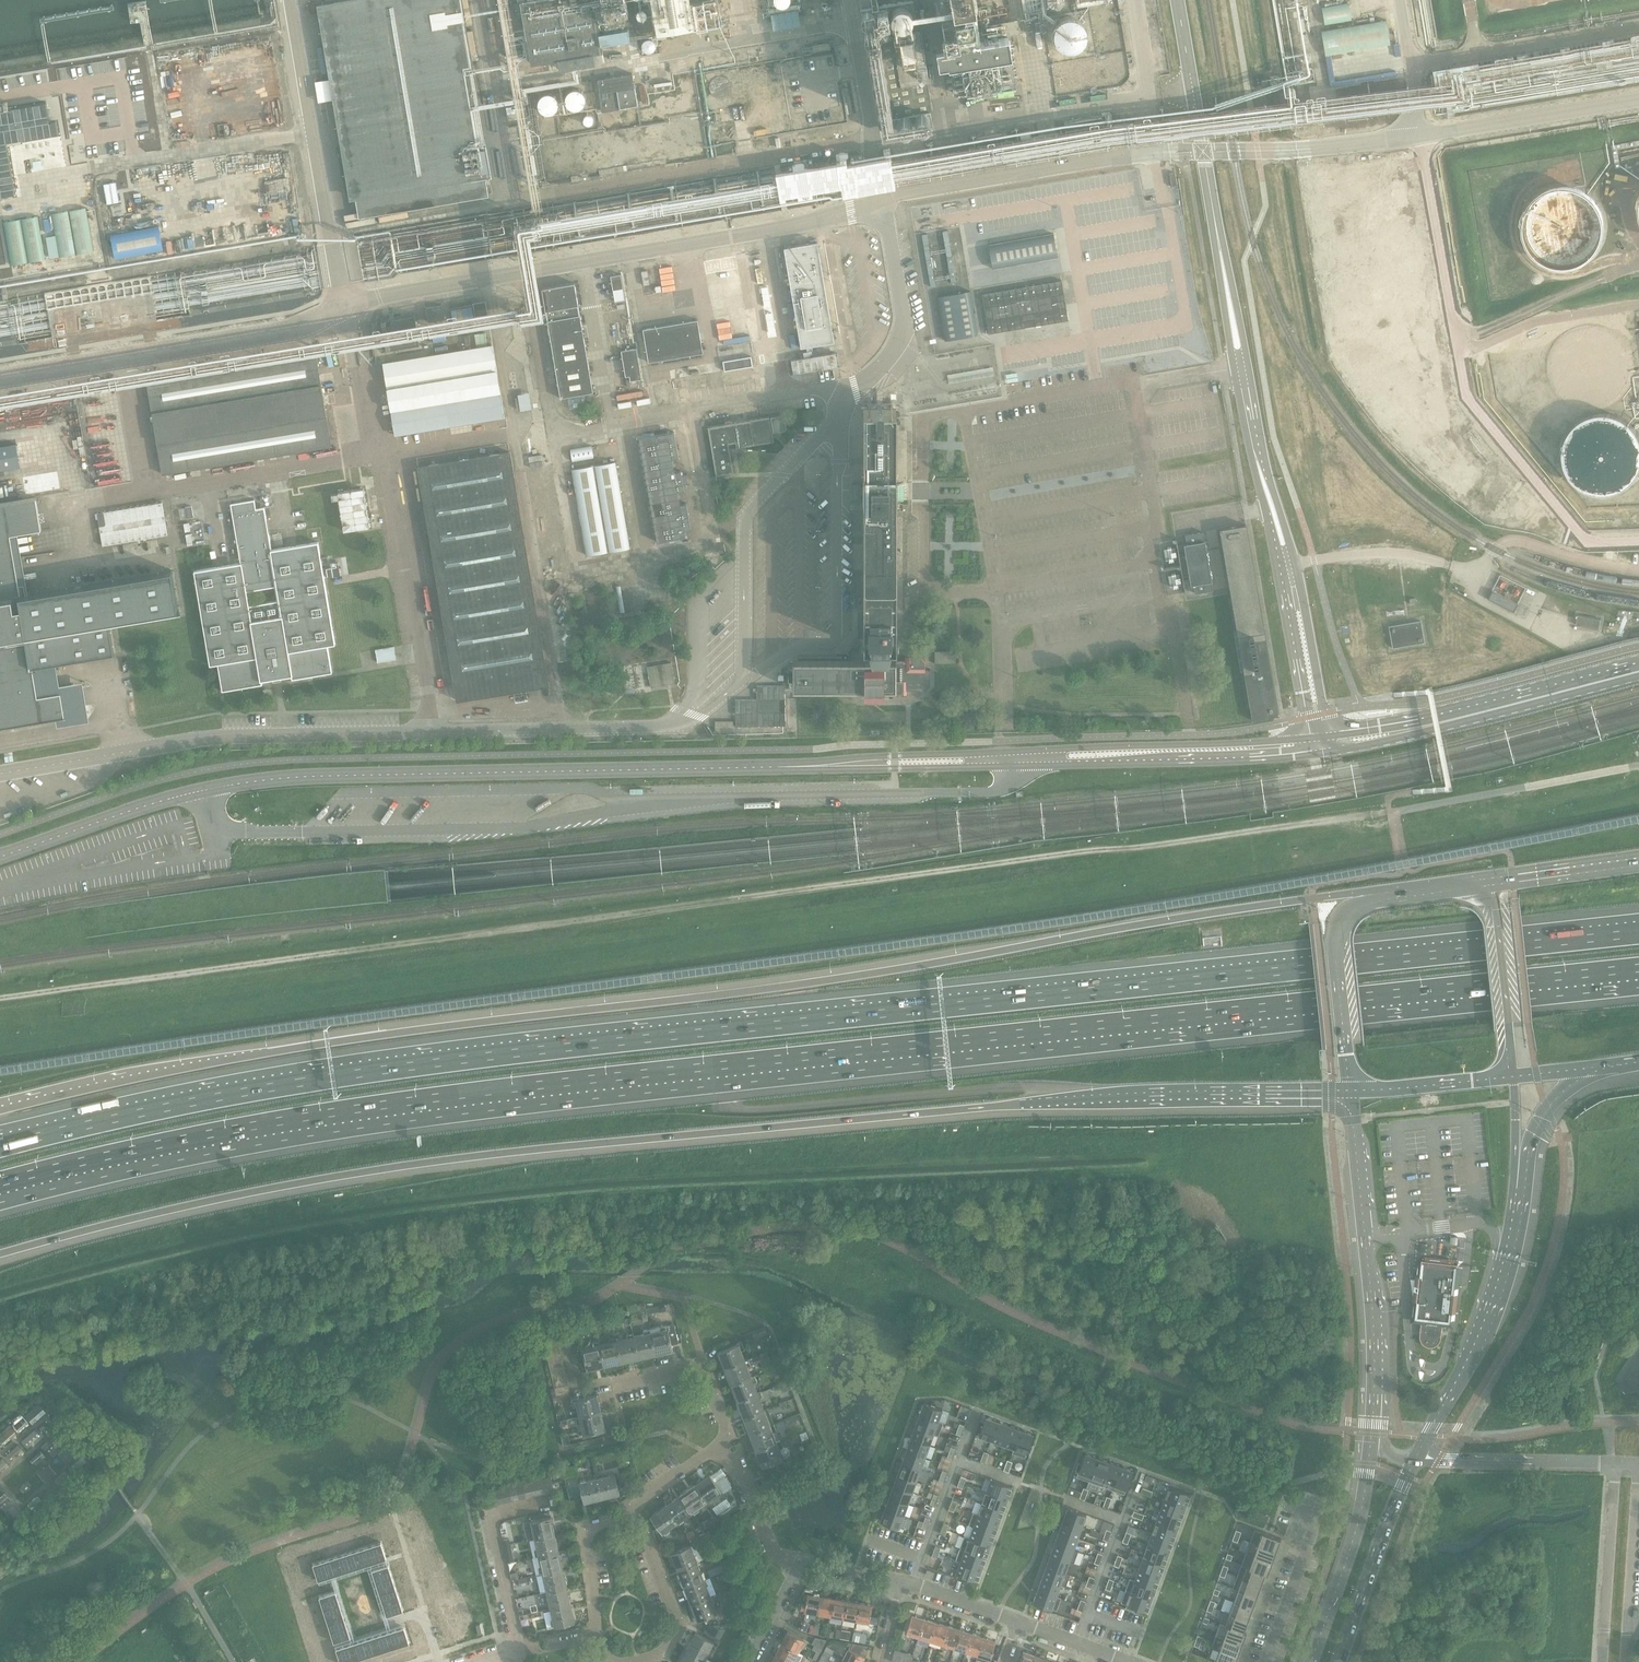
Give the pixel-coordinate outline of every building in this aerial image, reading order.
[(326,3),(316,5),(349,200),(355,199),(359,217),(420,207),(488,195),(487,185),(490,184),(488,177),(492,176),(471,53),(474,51),(469,22),(465,23),(461,0),(344,0),(326,3)] [(601,43),(594,0),(523,0),(520,1),(531,63),(558,58),(559,68),(595,62),(593,53),(603,51),(601,43)] [(689,0),(651,0),(656,34),(693,28),(689,0)] [(933,118),(913,0),(858,0),(864,34),(879,32),(895,125),(933,118)] [(1348,4),(1322,9),(1325,26),(1351,21),(1348,4)] [(798,8),(771,13),(774,31),(801,25),(798,8)] [(1056,25),(1053,38),(1063,51),(1077,51),(1088,40),(1086,26),(1077,18),(1065,18),(1056,25)] [(1322,31),(1325,55),(1390,44),(1386,21),(1322,31)] [(1008,34),(936,46),(939,64),(949,62),(949,64),(1012,54),(1008,34)] [(657,51),(657,40),(645,40),(645,51),(657,51)] [(602,111),(618,109),(637,105),(632,73),(597,79),(602,111)] [(585,95),(584,92),(582,89),(580,87),(576,86),(572,86),(571,87),(569,88),(567,91),(566,93),(566,95),(566,98),(568,101),(571,103),(574,105),(578,104),(580,103),(582,102),(584,99),(585,95)] [(558,103),(558,102),(557,99),(555,95),(552,93),(548,92),(544,92),(543,93),(541,95),(539,97),(538,99),(538,101),(538,104),(538,106),(540,109),(543,111),(547,112),(551,112),(553,111),(555,110),(557,106),(558,103)] [(0,110),(0,197),(15,195),(6,143),(59,134),(57,121),(50,122),(46,102),(0,110)] [(1531,250),(1546,262),(1566,267),(1586,261),(1600,247),(1607,228),(1604,208),(1592,192),(1573,183),(1553,184),(1536,194),(1525,211),(1523,231),(1531,250)] [(86,208),(51,214),(59,259),(94,252),(86,208)] [(39,216),(4,222),(12,266),(47,260),(39,216)] [(159,227),(111,236),(115,260),(163,251),(159,227)] [(1052,233),(988,244),(993,269),(1057,257),(1052,233)] [(783,247),(800,348),(835,342),(817,241),(783,247)] [(627,274),(628,286),(642,285),(640,272),(627,274)] [(615,302),(625,300),(621,274),(611,276),(615,302)] [(1068,320),(1061,280),(982,294),(989,333),(1068,320)] [(560,398),(593,392),(574,283),(542,288),(560,398)] [(945,340),(978,335),(971,290),(937,296),(945,340)] [(477,317),(489,315),(487,301),(474,304),(477,317)] [(426,310),(428,321),(444,319),(442,307),(426,310)] [(643,329),(648,362),(703,353),(697,320),(643,329)] [(772,329),(761,332),(764,345),(775,342),(772,329)] [(394,435),(502,418),(504,418),(492,345),(382,363),(394,435)] [(626,376),(630,376),(630,380),(641,379),(636,348),(621,351),(626,376)] [(331,446),(316,353),(146,381),(162,474),(331,446)] [(791,360),(793,373),(837,366),(835,353),(791,360)] [(723,361),(724,371),(753,366),(751,356),(723,361)] [(519,393),(521,410),(532,408),(530,391),(519,393)] [(862,646),(869,646),(871,654),(878,655),(883,655),(886,655),(890,646),(895,645),(895,488),(895,409),(883,409),(883,406),(876,406),(876,409),(863,408),(862,646)] [(1585,487),(1605,491),(1625,486),(1638,472),(1638,428),(1631,417),(1612,408),(1592,409),(1575,419),(1564,436),(1562,456),(1570,474),(1585,487)] [(785,415),(708,427),(716,474),(732,471),(728,447),(773,440),(772,433),(787,430),(785,415)] [(674,432),(639,438),(658,542),(687,536),(685,530),(692,529),(690,516),(687,503),(681,504),(679,497),(678,491),(685,490),(684,483),(681,470),(675,471),(674,465),(672,458),(679,457),(674,432)] [(0,447),(0,470),(20,467),(17,445),(0,447)] [(592,446),(571,450),(573,462),(594,458),(592,446)] [(456,700),(547,685),(549,685),(510,451),(417,466),(456,700)] [(616,462),(573,470),(588,554),(630,547),(616,462)] [(349,488),(338,489),(344,530),(370,526),(364,487),(349,489),(349,488)] [(0,503),(0,728),(57,718),(58,726),(90,721),(83,681),(60,685),(57,664),(114,654),(109,622),(179,610),(172,569),(28,594),(18,534),(42,530),(36,497),(0,503)] [(333,672),(328,645),(335,644),(318,542),(299,545),(272,550),(264,508),(256,508),(255,499),(231,503),(242,563),(195,571),(202,613),(211,665),(218,664),(223,691),(263,684),(262,680),(292,675),(293,679),(333,672)] [(162,502),(98,513),(103,545),(167,534),(162,502)] [(186,507),(188,518),(194,517),(193,506),(186,507)] [(1245,525),(1219,529),(1250,708),(1246,709),(1247,717),(1251,716),(1252,720),(1278,716),(1245,525)] [(1186,544),(1183,545),(1190,584),(1191,584),(1193,584),(1194,593),(1212,590),(1202,533),(1185,535),(1186,544)] [(1513,612),(1518,603),(1492,590),(1488,599),(1513,612)] [(1599,629),(1601,619),(1578,614),(1576,625),(1599,629)] [(1421,620),(1398,624),(1388,626),(1392,648),(1425,642),(1421,620)] [(376,650),(378,663),(397,660),(395,647),(376,650)] [(957,650),(935,650),(935,663),(957,662),(957,650)] [(895,659),(883,659),(878,659),(793,659),(793,688),(863,688),(863,695),(903,695),(903,690),(924,690),(929,685),(929,668),(924,668),(924,661),(920,656),(909,657),(909,660),(895,661),(895,659)] [(648,666),(652,686),(673,682),(669,662),(648,666)] [(757,698),(736,698),(736,725),(785,726),(786,684),(757,684),(757,698)] [(715,732),(733,733),(733,722),(715,722),(715,732)] [(1443,1321),(1450,1322),(1456,1263),(1452,1263),(1452,1260),(1425,1258),(1425,1260),(1421,1260),(1415,1317),(1422,1318),(1421,1333),(1421,1337),(1423,1340),(1426,1342),(1430,1343),(1435,1343),(1438,1341),(1440,1339),(1441,1335),(1443,1321)] [(661,1330),(651,1332),(650,1333),(656,1356),(656,1354),(672,1350),(672,1352),(673,1352),(672,1345),(679,1343),(674,1323),(660,1326),(661,1330)] [(767,1333),(765,1326),(752,1331),(755,1338),(767,1333)] [(656,1356),(650,1333),(651,1332),(650,1329),(643,1330),(644,1334),(634,1336),(633,1337),(639,1360),(639,1358),(655,1354),(655,1356),(656,1356)] [(543,1335),(544,1342),(558,1339),(556,1332),(543,1335)] [(627,1338),(617,1340),(616,1340),(622,1364),(622,1362),(638,1358),(638,1360),(639,1360),(633,1337),(634,1336),(633,1333),(626,1334),(627,1338)] [(610,1342),(600,1344),(599,1344),(605,1368),(605,1366),(621,1362),(621,1364),(622,1364),(616,1340),(617,1340),(616,1337),(609,1338),(610,1342)] [(558,1339),(544,1342),(546,1348),(559,1345),(558,1339)] [(604,1368),(605,1368),(599,1344),(600,1344),(599,1341),(592,1342),(593,1346),(583,1348),(582,1345),(581,1345),(587,1372),(588,1372),(588,1370),(604,1366),(604,1368)] [(723,1369),(749,1359),(745,1360),(741,1350),(745,1349),(742,1341),(737,1343),(737,1344),(716,1352),(717,1353),(719,1353),(724,1368),(723,1369)] [(559,1345),(546,1348),(547,1355),(561,1352),(559,1345)] [(561,1352),(547,1355),(549,1361),(562,1358),(561,1352)] [(562,1358),(549,1361),(550,1368),(564,1364),(562,1358)] [(749,1359),(723,1369),(723,1370),(725,1369),(731,1384),(729,1385),(729,1386),(755,1376),(755,1375),(751,1376),(748,1367),(751,1365),(749,1359)] [(564,1364),(550,1368),(551,1374),(565,1371),(564,1364)] [(565,1371),(551,1374),(553,1381),(567,1378),(565,1371)] [(755,1376),(729,1386),(731,1385),(737,1401),(735,1401),(735,1402),(761,1392),(758,1393),(754,1383),(757,1382),(755,1376)] [(567,1378),(553,1381),(554,1387),(568,1384),(567,1378)] [(568,1384),(554,1387),(556,1395),(570,1392),(568,1384)] [(761,1392),(735,1402),(737,1402),(743,1417),(741,1418),(768,1408),(767,1408),(764,1409),(760,1399),(764,1398),(761,1392)] [(577,1407),(579,1417),(580,1417),(603,1412),(603,1411),(601,1412),(597,1396),(599,1395),(599,1394),(577,1399),(576,1397),(571,1398),(573,1407),(577,1407)] [(938,1421),(942,1409),(924,1402),(919,1415),(943,1423),(938,1421)] [(30,1420),(43,1409),(38,1404),(25,1415),(30,1420)] [(768,1408),(741,1418),(742,1419),(744,1418),(750,1433),(748,1434),(748,1435),(774,1425),(774,1424),(770,1425),(766,1416),(770,1414),(768,1408)] [(580,1417),(579,1417),(576,1418),(577,1424),(581,1423),(583,1434),(580,1434),(580,1435),(607,1429),(607,1428),(605,1429),(601,1413),(603,1412),(580,1417)] [(939,1435),(943,1423),(919,1415),(915,1426),(939,1435)] [(18,1430),(28,1422),(24,1417),(14,1425),(18,1430)] [(991,1440),(998,1421),(986,1417),(979,1435),(991,1440)] [(1003,1444),(1010,1425),(998,1421),(991,1440),(1003,1444)] [(774,1425),(748,1435),(750,1434),(756,1450),(754,1450),(754,1451),(780,1441),(780,1440),(777,1442),(773,1432),(776,1430),(774,1425)] [(1013,1453),(1021,1430),(1010,1425),(1003,1444),(1014,1448),(1012,1453),(1013,1453)] [(933,1433),(938,1435),(939,1435),(915,1426),(911,1438),(929,1445),(933,1433)] [(16,1432),(12,1427),(0,1437),(0,1440),(3,1444),(16,1432)] [(37,1429),(22,1442),(26,1446),(40,1433),(37,1429)] [(1030,1445),(1033,1434),(1021,1430),(1013,1453),(1025,1458),(1027,1452),(1030,1453),(1029,1454),(1030,1454),(1033,1444),(1032,1446),(1030,1445)] [(55,1434),(42,1446),(46,1451),(60,1439),(55,1434)] [(925,1456),(929,1445),(911,1438),(906,1450),(925,1456)] [(780,1441),(754,1451),(754,1452),(756,1451),(762,1466),(760,1467),(760,1468),(765,1466),(781,1460),(787,1458),(786,1457),(783,1458),(779,1448),(782,1447),(780,1441)] [(18,1444),(6,1456),(9,1459),(21,1448),(18,1444)] [(68,1446),(58,1455),(67,1464),(77,1455),(68,1446)] [(921,1468),(925,1456),(906,1450),(902,1461),(921,1468)] [(1088,1481),(1097,1457),(1085,1453),(1081,1464),(1078,1463),(1076,1470),(1079,1471),(1077,1477),(1088,1481)] [(83,1457),(73,1466),(81,1476),(91,1467),(83,1457)] [(1100,1485),(1109,1462),(1097,1457),(1088,1481),(1100,1485)] [(781,1460),(765,1466),(766,1470),(783,1464),(781,1460)] [(916,1480),(921,1468),(902,1461),(898,1473),(916,1480)] [(1112,1490),(1121,1466),(1109,1462),(1100,1485),(1112,1490)] [(46,1472),(42,1476),(46,1481),(56,1473),(49,1464),(44,1469),(46,1472)] [(1124,1494),(1133,1470),(1121,1466),(1112,1490),(1124,1494)] [(66,1472),(55,1481),(66,1494),(77,1485),(66,1472)] [(912,1492),(916,1480),(898,1473),(894,1485),(912,1492)] [(598,1475),(596,1475),(601,1498),(620,1494),(615,1474),(599,1477),(598,1475)] [(726,1497),(710,1474),(695,1485),(707,1502),(711,1508),(726,1497)] [(579,1482),(583,1502),(601,1498),(596,1475),(594,1476),(595,1478),(579,1482)] [(769,1490),(763,1477),(763,1476),(754,1480),(762,1496),(770,1493),(769,1490)] [(551,1477),(544,1479),(547,1493),(554,1491),(551,1477)] [(544,1479),(537,1480),(540,1495),(547,1493),(544,1479)] [(1007,1499),(1012,1487),(991,1479),(986,1491),(1007,1499)] [(537,1480),(530,1482),(533,1496),(540,1495),(537,1480)] [(530,1482),(523,1484),(526,1498),(533,1496),(530,1482)] [(523,1484),(516,1485),(519,1499),(526,1498),(523,1484)] [(516,1485),(509,1487),(512,1501),(519,1499),(516,1485)] [(695,1485),(680,1495),(692,1512),(705,1503),(706,1505),(708,1504),(707,1502),(695,1485)] [(908,1503),(912,1492),(894,1485),(889,1496),(908,1503)] [(1169,1486),(1165,1498),(1186,1506),(1190,1494),(1169,1486)] [(509,1487),(502,1488),(505,1502),(512,1501),(509,1487)] [(494,1490),(497,1504),(505,1502),(502,1488),(494,1490)] [(56,1490),(46,1499),(53,1507),(56,1503),(55,1502),(61,1497),(56,1490)] [(1003,1511),(1007,1499),(986,1491),(982,1503),(1003,1511)] [(680,1495),(665,1505),(677,1522),(690,1514),(691,1516),(693,1514),(692,1512),(680,1495)] [(904,1514),(908,1503),(889,1496),(885,1508),(909,1517),(909,1516),(904,1514)] [(1181,1518),(1186,1506),(1165,1498),(1160,1510),(1181,1518)] [(31,1508),(28,1511),(35,1519),(49,1508),(41,1499),(31,1508)] [(999,1522),(1003,1511),(982,1503),(978,1514),(973,1512),(973,1513),(999,1522)] [(650,1516),(653,1520),(662,1533),(675,1524),(677,1526),(679,1525),(677,1522),(665,1505),(650,1516)] [(1082,1526),(1086,1514),(1068,1507),(1063,1519),(1082,1526)] [(10,1508),(5,1512),(11,1519),(16,1515),(10,1508)] [(904,1529),(909,1517),(885,1508),(881,1520),(891,1524),(890,1527),(889,1526),(888,1527),(898,1530),(897,1529),(898,1527),(904,1529)] [(1177,1529),(1181,1518),(1160,1510),(1156,1522),(1177,1529)] [(1266,1523),(1267,1521),(1269,1516),(1256,1511),(1253,1518),(1266,1523)] [(995,1534),(999,1522),(973,1513),(969,1524),(995,1534)] [(531,1524),(535,1539),(555,1534),(551,1516),(531,1521),(528,1522),(529,1524),(531,1524)] [(1078,1538),(1082,1526),(1063,1519),(1059,1531),(1078,1538)] [(1173,1541),(1177,1529),(1156,1522),(1152,1533),(1173,1541)] [(990,1546),(995,1534),(969,1524),(968,1525),(973,1527),(969,1537),(965,1536),(964,1536),(990,1546)] [(1254,1529),(1250,1541),(1276,1550),(1280,1538),(1254,1529)] [(1091,1530),(1090,1535),(1103,1539),(1104,1534),(1091,1530)] [(692,1531),(686,1534),(689,1540),(695,1537),(692,1531)] [(1073,1549),(1078,1538),(1059,1531),(1055,1543),(1073,1549)] [(1169,1553),(1173,1541),(1152,1533),(1147,1545),(1169,1553)] [(555,1534),(535,1539),(532,1539),(533,1542),(535,1541),(539,1556),(559,1552),(555,1534)] [(986,1557),(990,1546),(964,1536),(960,1548),(986,1557)] [(1272,1562),(1276,1550),(1250,1541),(1246,1552),(1272,1562)] [(381,1542),(313,1564),(318,1580),(386,1558),(381,1542)] [(1069,1561),(1073,1549),(1055,1543),(1050,1554),(1069,1561)] [(510,1544),(503,1546),(507,1562),(514,1561),(510,1544)] [(671,1552),(678,1569),(697,1562),(691,1547),(693,1546),(693,1544),(690,1545),(671,1552)] [(1164,1565),(1169,1553),(1147,1545),(1143,1557),(1164,1565)] [(982,1569),(986,1557),(960,1548),(956,1559),(982,1569)] [(559,1552),(539,1556),(536,1557),(536,1559),(539,1559),(542,1574),(563,1569),(559,1552)] [(1267,1574),(1272,1562),(1246,1552),(1241,1564),(1267,1574)] [(1065,1573),(1069,1561),(1050,1554),(1046,1566),(1065,1573)] [(1160,1576),(1164,1565),(1143,1557),(1139,1568),(1160,1576)] [(977,1581),(982,1569),(956,1559),(956,1560),(961,1562),(956,1573),(977,1581)] [(699,1561),(697,1562),(678,1569),(684,1586),(704,1579),(698,1564),(700,1563),(699,1561)] [(388,1564),(372,1570),(387,1615),(403,1610),(388,1564)] [(1267,1574),(1241,1564),(1237,1576),(1261,1584),(1265,1573),(1267,1574)] [(721,1565),(714,1567),(717,1574),(723,1571),(721,1565)] [(1060,1584),(1065,1573),(1046,1566),(1042,1578),(1060,1584)] [(1156,1588),(1160,1576),(1139,1568),(1135,1580),(1130,1578),(1129,1579),(1156,1588)] [(567,1587),(563,1569),(542,1574),(536,1575),(540,1592),(544,1592),(567,1587)] [(1256,1596),(1261,1584),(1237,1576),(1233,1587),(1256,1596)] [(527,1577),(518,1579),(520,1586),(528,1584),(527,1577)] [(1056,1596),(1060,1584),(1042,1578),(1037,1589),(1056,1596)] [(704,1579),(684,1586),(691,1603),(710,1595),(712,1595),(712,1593),(709,1593),(704,1579)] [(1151,1600),(1156,1588),(1129,1579),(1125,1590),(1151,1600)] [(571,1604),(567,1587),(544,1592),(544,1594),(547,1593),(550,1609),(571,1604)] [(1252,1608),(1256,1596),(1233,1587),(1233,1588),(1237,1590),(1233,1601),(1252,1608)] [(1052,1608),(1056,1596),(1037,1589),(1033,1602),(1052,1608)] [(1147,1612),(1151,1600),(1125,1590),(1121,1602),(1127,1605),(1126,1608),(1133,1610),(1134,1607),(1147,1612)] [(336,1591),(319,1596),(334,1642),(350,1637),(336,1591)] [(805,1609),(804,1611),(817,1614),(820,1596),(807,1593),(806,1603),(802,1602),(801,1608),(805,1609)] [(710,1595),(691,1603),(698,1620),(717,1613),(717,1612),(719,1611),(718,1609),(716,1610),(710,1595)] [(833,1598),(820,1596),(817,1614),(830,1616),(833,1598)] [(732,1608),(739,1606),(735,1597),(729,1599),(732,1608)] [(846,1600),(833,1598),(830,1616),(843,1618),(846,1600)] [(859,1603),(846,1600),(843,1618),(856,1621),(859,1603)] [(1248,1620),(1252,1608),(1233,1601),(1229,1612),(1224,1610),(1224,1611),(1248,1620)] [(870,1617),(872,1605),(859,1603),(856,1621),(869,1623),(870,1617)] [(571,1604),(550,1609),(548,1609),(548,1612),(551,1611),(554,1627),(575,1623),(571,1604)] [(1244,1631),(1248,1620),(1224,1611),(1220,1623),(1246,1632),(1244,1631)] [(911,1615),(906,1632),(918,1636),(924,1619),(911,1615)] [(936,1622),(924,1619),(918,1636),(930,1640),(936,1622)] [(948,1626),(936,1622),(930,1640),(942,1644),(948,1626)] [(1242,1644),(1246,1632),(1220,1623),(1216,1634),(1242,1644)] [(336,1648),(340,1661),(349,1661),(409,1643),(404,1626),(336,1648)] [(960,1630),(948,1626),(942,1644),(954,1647),(960,1630)] [(712,1627),(709,1633),(715,1636),(718,1630),(712,1627)] [(849,1640),(851,1631),(841,1630),(839,1638),(844,1639),(849,1640)] [(972,1633),(960,1630),(954,1647),(966,1651),(972,1633)] [(788,1631),(781,1643),(797,1652),(804,1639),(788,1631)] [(695,1632),(687,1648),(706,1658),(713,1644),(715,1645),(716,1643),(713,1642),(714,1641),(695,1632)] [(983,1637),(972,1633),(966,1651),(978,1655),(983,1637)] [(1237,1655),(1242,1644),(1216,1634),(1211,1646),(1237,1655)] [(820,1653),(827,1639),(816,1637),(812,1644),(814,1645),(812,1649),(820,1653)] [(996,1641),(983,1637),(978,1655),(990,1659),(996,1641)] [(843,1660),(847,1661),(862,1661),(865,1656),(860,1654),(864,1647),(854,1642),(851,1649),(849,1648),(843,1660)] [(775,1655),(789,1661),(792,1661),(797,1652),(781,1643),(775,1655)] [(827,1646),(824,1651),(832,1655),(835,1650),(827,1646)] [(1237,1655),(1211,1646),(1207,1658),(1218,1661),(1235,1661),(1237,1655)] [(706,1658),(687,1648),(679,1661),(703,1661),(706,1658)] [(1025,1651),(1024,1650),(1019,1661),(1033,1661),(1035,1655),(1031,1653),(1030,1651),(1027,1650),(1025,1651)]
